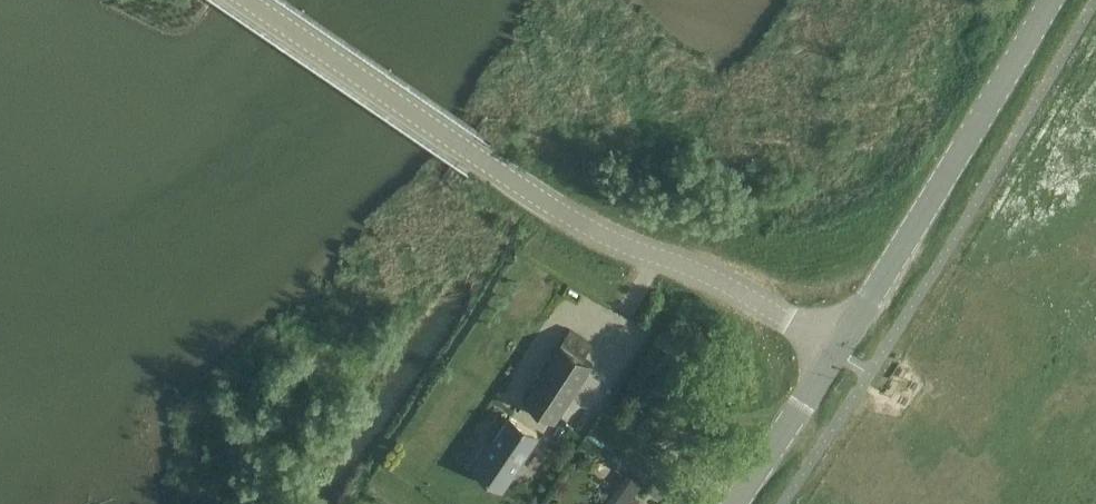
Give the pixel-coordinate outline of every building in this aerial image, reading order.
[(584,358),(593,344),(570,329),(524,400),(556,421),(593,364),(584,358)] [(538,435),(510,416),(491,445),(485,441),(476,454),(482,458),(475,468),(503,487),(538,435)] [(627,473),(615,490),(631,501),(643,484),(627,473)]
